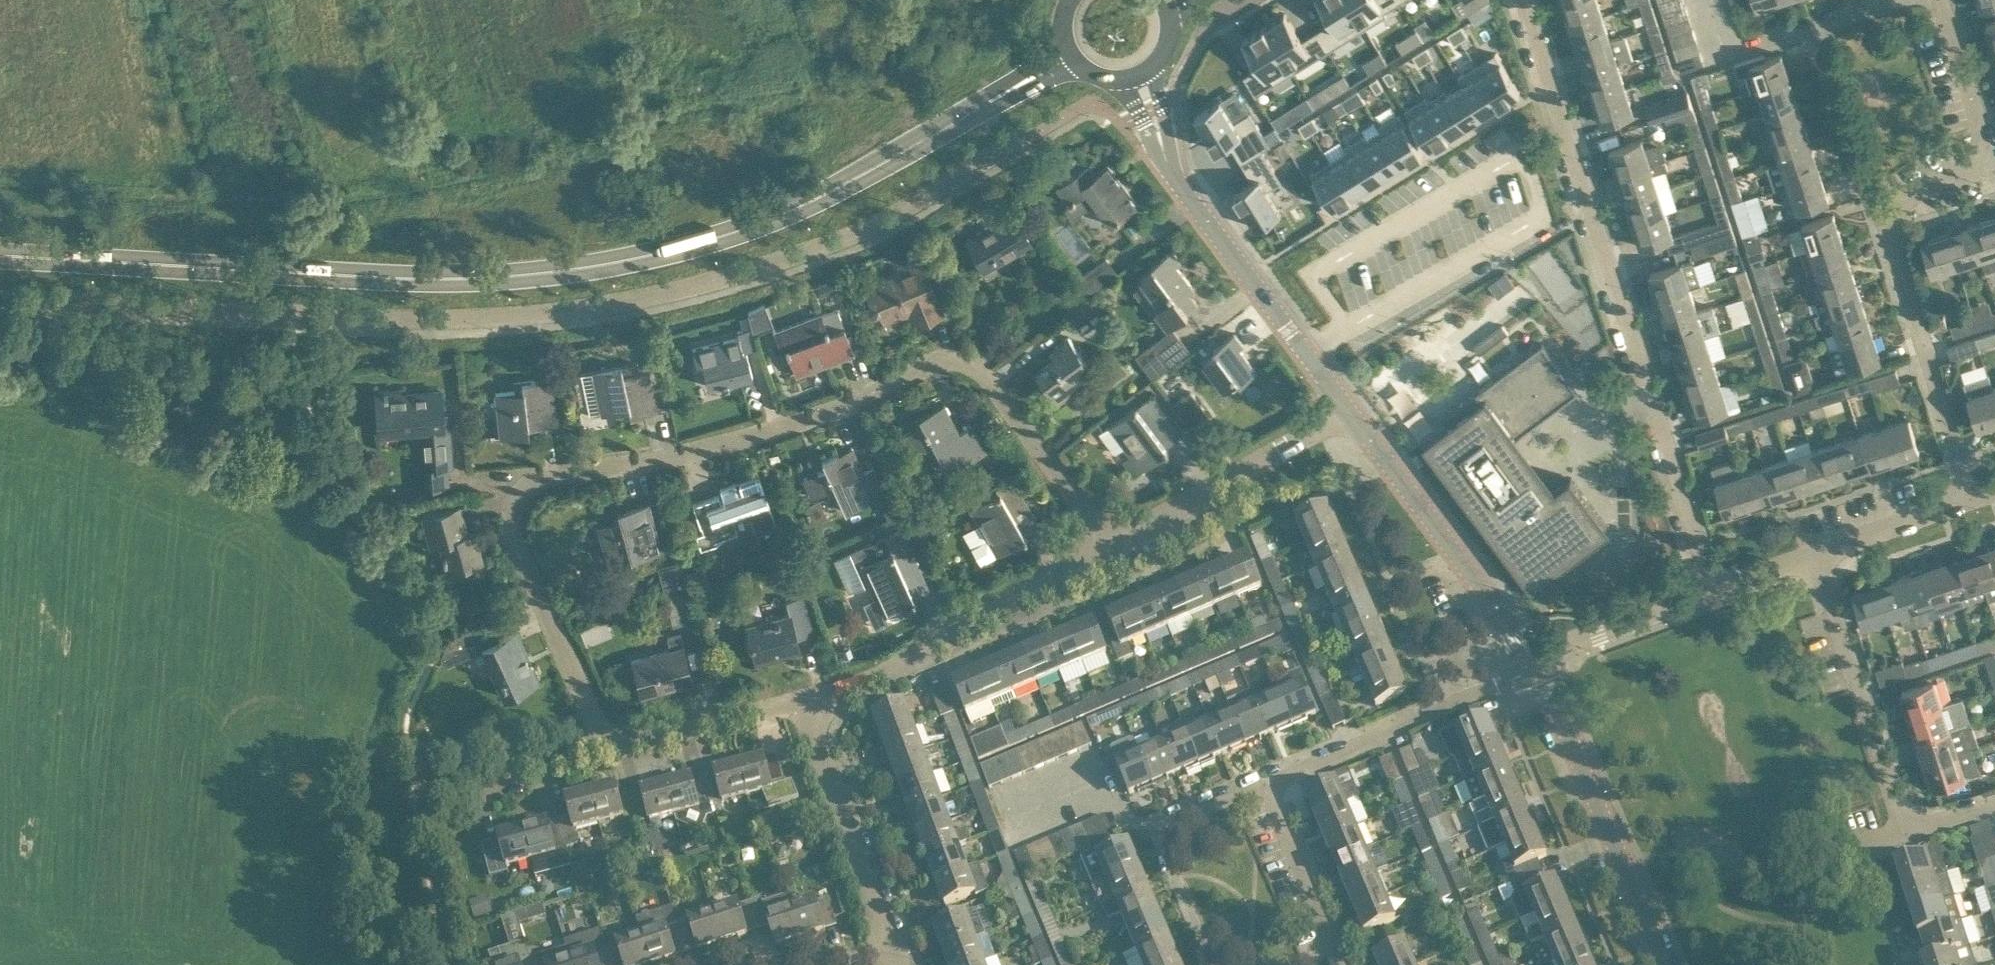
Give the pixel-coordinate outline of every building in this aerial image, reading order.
[(1333,20),(1317,30),(1329,49),(1366,27),(1349,0),(1320,0),(1333,20)] [(1366,27),(1387,13),(1385,10),(1400,1),(1400,0),(1349,0),(1366,27)] [(1602,15),(1598,0),(1566,0),(1563,1),(1571,25),(1602,15)] [(1648,26),(1659,23),(1651,0),(1641,4),(1648,26)] [(1686,5),(1684,0),(1663,0),(1660,1),(1663,13),(1686,5)] [(1667,24),(1690,17),(1686,5),(1663,13),(1667,24)] [(1285,11),(1264,25),(1293,72),(1329,49),(1317,30),(1302,39),(1285,11)] [(1578,49),(1610,38),(1602,15),(1571,25),(1578,49)] [(1671,36),(1694,29),(1690,17),(1667,24),(1671,36)] [(1425,18),(1415,25),(1417,29),(1424,39),(1434,32),(1425,18)] [(1994,47),(1994,19),(1987,22),(1994,47)] [(1655,50),(1666,47),(1659,23),(1648,26),(1655,50)] [(1462,24),(1455,28),(1461,39),(1468,35),(1462,24)] [(1264,25),(1243,38),(1260,65),(1244,75),(1256,94),(1293,72),(1264,25)] [(1455,28),(1448,33),(1454,43),(1461,39),(1455,28)] [(1417,29),(1409,34),(1415,45),(1424,39),(1417,29)] [(1674,47),(1697,39),(1694,29),(1671,36),(1674,47)] [(1586,73),(1618,62),(1631,58),(1623,34),(1610,38),(1578,49),(1586,73)] [(1678,58),(1701,51),(1697,39),(1674,47),(1678,58)] [(1427,46),(1420,50),(1426,60),(1433,56),(1427,46)] [(1663,74),(1674,70),(1666,47),(1655,50),(1663,74)] [(1420,50),(1413,54),(1420,64),(1426,60),(1420,50)] [(1682,70),(1686,69),(1705,63),(1701,51),(1678,58),(1682,70)] [(1496,52),(1476,64),(1501,103),(1520,91),(1496,52)] [(1752,57),(1736,63),(1740,75),(1746,73),(1752,90),(1752,91),(1758,89),(1758,88),(1790,77),(1782,53),(1766,58),(1764,54),(1752,57)] [(1594,97),(1626,86),(1618,62),(1586,73),(1594,97)] [(1476,64),(1458,75),(1463,83),(1464,82),(1483,114),(1501,103),(1476,64)] [(1390,68),(1384,72),(1390,83),(1397,78),(1390,68)] [(1674,71),(1661,75),(1663,82),(1679,77),(1674,71)] [(1345,74),(1334,81),(1340,91),(1351,84),(1345,74)] [(1377,76),(1371,80),(1377,91),(1384,87),(1377,76)] [(1763,102),(1754,105),(1757,115),(1766,112),(1798,101),(1795,92),(1790,77),(1758,88),(1758,89),(1763,102)] [(1448,93),(1447,93),(1466,124),(1483,114),(1464,82),(1463,83),(1448,93)] [(1706,84),(1695,88),(1701,106),(1712,102),(1706,84)] [(1602,121),(1633,111),(1626,86),(1594,97),(1602,121)] [(1428,99),(1427,100),(1449,135),(1466,124),(1447,93),(1448,93),(1445,89),(1428,99)] [(1688,91),(1646,104),(1652,120),(1665,116),(1693,107),(1688,91)] [(1349,94),(1341,99),(1347,109),(1355,104),(1349,94)] [(1425,95),(1405,107),(1430,147),(1449,135),(1427,100),(1428,99),(1425,95)] [(1221,98),(1195,114),(1216,148),(1229,141),(1241,160),(1262,148),(1262,149),(1271,144),(1250,110),(1234,120),(1221,98)] [(1303,99),(1295,105),(1301,115),(1309,110),(1303,99)] [(1341,99),(1334,103),(1340,113),(1343,112),(1347,109),(1341,99)] [(1798,101),(1766,112),(1757,115),(1751,117),(1754,127),(1758,125),(1763,139),(1774,136),(1805,125),(1798,101)] [(1709,131),(1720,127),(1712,102),(1701,106),(1709,131)] [(1693,107),(1665,116),(1666,117),(1669,127),(1669,128),(1687,122),(1697,119),(1696,119),(1693,108),(1693,107)] [(1399,111),(1379,124),(1382,128),(1382,127),(1404,163),(1423,151),(1399,111)] [(1283,112),(1273,118),(1279,129),(1289,122),(1283,112)] [(1313,116),(1306,120),(1312,131),(1319,126),(1313,116)] [(1306,120),(1299,124),(1306,135),(1312,131),(1306,120)] [(1275,125),(1264,132),(1270,143),(1282,136),(1275,125)] [(1781,160),(1813,149),(1805,125),(1774,136),(1781,160)] [(1366,137),(1365,138),(1387,173),(1404,163),(1382,127),(1382,128),(1366,137)] [(1717,154),(1727,151),(1720,127),(1709,131),(1717,154)] [(1363,133),(1344,145),(1347,149),(1348,149),(1369,184),(1387,173),(1365,138),(1366,137),(1363,133)] [(1645,147),(1642,138),(1610,148),(1618,173),(1665,158),(1667,157),(1664,146),(1658,143),(1645,147)] [(1284,140),(1275,146),(1282,158),(1291,152),(1284,140)] [(1096,144),(1050,177),(1082,221),(1097,218),(1113,207),(1120,217),(1139,203),(1096,144)] [(1254,180),(1235,192),(1256,226),(1282,210),(1268,188),(1282,180),(1262,149),(1262,148),(1241,160),(1254,180)] [(1331,159),(1330,159),(1352,195),(1369,184),(1348,149),(1347,149),(1331,159)] [(1789,183),(1821,173),(1813,149),(1781,160),(1789,183)] [(1725,179),(1736,176),(1727,151),(1717,154),(1725,179)] [(1626,197),(1657,186),(1653,173),(1668,168),(1665,158),(1618,173),(1626,197)] [(1330,159),(1311,171),(1333,207),(1352,195),(1330,159)] [(1711,163),(1701,166),(1703,173),(1714,170),(1711,163)] [(1797,208),(1810,204),(1829,198),(1821,173),(1789,183),(1797,208)] [(1716,176),(1705,179),(1711,197),(1722,194),(1716,176)] [(1732,203),(1743,199),(1736,176),(1725,179),(1732,203)] [(1634,221),(1665,210),(1657,186),(1626,197),(1634,221)] [(1743,199),(1732,203),(1743,234),(1743,236),(1755,232),(1769,227),(1766,218),(1752,222),(1751,223),(1743,199)] [(1673,235),(1665,210),(1634,221),(1642,245),(1666,238),(1670,251),(1692,244),(1705,240),(1705,241),(1734,231),(1729,218),(1701,227),(1701,226),(1673,235)] [(1013,211),(966,239),(979,261),(991,253),(996,262),(1031,241),(1013,211)] [(1810,248),(1842,238),(1834,213),(1802,223),(1810,248)] [(1994,269),(1994,216),(1971,224),(1981,256),(1987,272),(1994,269)] [(1957,263),(1981,256),(1971,224),(1947,232),(1957,263)] [(1705,241),(1692,245),(1696,256),(1709,252),(1737,242),(1734,231),(1705,241)] [(1756,235),(1755,232),(1743,236),(1744,239),(1751,260),(1767,255),(1760,234),(1756,235)] [(1933,271),(1957,263),(1947,232),(1922,240),(1933,271)] [(1818,272),(1850,262),(1842,238),(1810,248),(1818,272)] [(1155,309),(1169,326),(1190,311),(1189,310),(1199,303),(1190,291),(1194,287),(1177,264),(1181,260),(1173,249),(1157,261),(1153,264),(1156,268),(1142,278),(1162,304),(1155,309)] [(1090,295),(1091,295),(1091,294),(1119,273),(1107,256),(1077,278),(1090,295)] [(1658,296),(1689,286),(1701,283),(1693,258),(1650,272),(1658,296)] [(923,262),(864,287),(873,309),(874,309),(878,307),(880,311),(882,316),(883,316),(893,311),(898,309),(900,314),(901,315),(909,312),(915,309),(921,322),(943,313),(937,299),(939,299),(937,293),(923,262)] [(1761,291),(1772,288),(1764,262),(1753,266),(1761,291)] [(1826,296),(1857,286),(1850,262),(1818,272),(1826,296)] [(1743,296),(1754,293),(1746,268),(1735,271),(1743,296)] [(1506,271),(1489,283),(1498,296),(1515,284),(1506,271)] [(854,276),(844,281),(849,293),(859,289),(854,276)] [(1067,312),(1090,295),(1077,278),(1054,295),(1067,312)] [(835,279),(817,285),(821,295),(839,288),(835,279)] [(1666,320),(1697,310),(1689,286),(1658,296),(1666,320)] [(1821,313),(1816,315),(1819,324),(1820,326),(1822,325),(1834,321),(1865,310),(1865,309),(1857,286),(1826,296),(1826,297),(1816,299),(1821,313)] [(1769,315),(1780,312),(1772,288),(1761,291),(1769,315)] [(1754,293),(1743,296),(1751,320),(1762,316),(1754,293)] [(1090,295),(1067,312),(1075,323),(1099,305),(1091,295),(1090,295)] [(1945,301),(1934,304),(1937,313),(1947,310),(1945,301)] [(854,351),(844,325),(837,307),(774,330),(781,349),(786,347),(796,373),(854,351)] [(1673,344),(1705,334),(1697,310),(1666,320),(1673,344)] [(1834,321),(1822,325),(1825,333),(1837,329),(1841,344),(1873,333),(1865,310),(1834,321)] [(1994,322),(1994,311),(1975,317),(1978,327),(1994,322)] [(1777,339),(1788,336),(1780,312),(1769,315),(1777,339)] [(1937,329),(1947,326),(1944,315),(1933,318),(1937,329)] [(1762,316),(1751,320),(1759,343),(1769,340),(1762,316)] [(1954,335),(1973,329),(1978,327),(1975,317),(1951,325),(1954,335)] [(1503,323),(1474,345),(1480,353),(1509,331),(1503,323)] [(739,336),(692,348),(696,363),(702,362),(708,384),(723,381),(723,383),(728,381),(728,379),(752,373),(746,349),(756,347),(751,326),(737,329),(739,336)] [(1994,342),(1994,330),(1977,336),(1980,347),(1994,342)] [(1242,382),(1257,370),(1239,347),(1244,343),(1235,332),(1215,347),(1218,351),(1205,361),(1225,388),(1239,378),(1242,382)] [(1849,368),(1862,364),(1881,358),(1873,333),(1841,344),(1849,368)] [(1681,368),(1712,358),(1705,334),(1673,344),(1681,368)] [(1070,394),(1086,382),(1097,374),(1069,335),(1056,345),(1061,352),(1040,368),(1048,380),(1046,382),(1054,394),(1064,387),(1070,394)] [(1788,336),(1777,339),(1785,362),(1795,359),(1795,358),(1788,336)] [(1952,359),(1971,352),(1981,349),(1980,347),(1977,336),(1948,345),(1952,359)] [(1769,340),(1759,343),(1767,367),(1777,364),(1769,340)] [(1171,363),(1154,341),(1137,354),(1154,377),(1171,363)] [(1497,376),(1460,403),(1443,415),(1449,423),(1424,442),(1532,587),(1561,566),(1611,529),(1607,524),(1571,476),(1556,487),(1517,435),(1571,395),(1579,389),(1567,374),(1543,341),(1531,350),(1497,376)] [(1795,359),(1785,362),(1794,392),(1816,385),(1815,384),(1812,375),(1806,354),(1795,358),(1795,359)] [(1689,392),(1720,382),(1712,358),(1681,368),(1689,392)] [(621,364),(592,370),(601,413),(628,407),(630,415),(657,410),(652,386),(648,369),(636,371),(634,361),(621,364)] [(1775,392),(1785,388),(1777,364),(1767,367),(1775,392)] [(1984,364),(1961,367),(1962,377),(1985,373),(1984,364)] [(1873,390),(1900,381),(1896,368),(1869,377),(1873,387),(1872,387),(1873,390)] [(1964,381),(1968,395),(1978,427),(1994,421),(1994,393),(1993,387),(1988,373),(1965,380),(1964,381)] [(1848,395),(1872,387),(1873,387),(1869,377),(1845,384),(1848,395)] [(500,436),(529,432),(528,425),(556,422),(551,378),(522,381),(523,389),(495,392),(500,436)] [(1697,417),(1716,411),(1728,407),(1720,382),(1689,392),(1697,417)] [(1824,402),(1848,395),(1845,384),(1821,392),(1824,402)] [(400,392),(400,388),(375,390),(379,430),(419,427),(422,467),(417,467),(418,486),(448,483),(446,466),(452,465),(448,424),(444,424),(441,389),(400,392)] [(1191,426),(1209,413),(1191,390),(1174,403),(1191,426)] [(1800,410),(1824,402),(1821,392),(1797,400),(1800,410)] [(1115,453),(1125,445),(1143,469),(1170,448),(1152,424),(1166,414),(1151,394),(1110,424),(1100,432),(1115,453)] [(1776,418),(1800,410),(1797,400),(1773,407),(1776,418)] [(959,432),(943,402),(918,415),(922,423),(901,434),(910,452),(932,441),(944,464),(962,455),(965,462),(987,451),(973,424),(959,432)] [(1752,425),(1776,418),(1773,407),(1749,415),(1752,425)] [(1729,433),(1752,425),(1749,415),(1725,423),(1729,433)] [(1895,458),(1919,450),(1909,418),(1884,426),(1895,458)] [(1701,445),(1729,436),(1729,433),(1725,423),(1697,432),(1701,445)] [(1871,465),(1895,458),(1884,426),(1860,434),(1871,465)] [(1847,473),(1871,465),(1860,434),(1837,441),(1847,473)] [(1823,481),(1847,473),(1837,441),(1813,449),(1823,481)] [(825,467),(804,477),(812,495),(834,485),(845,509),(870,498),(879,494),(885,491),(874,466),(863,471),(858,474),(855,469),(857,468),(860,467),(861,466),(851,446),(822,459),(825,467)] [(1799,489),(1823,481),(1813,449),(1789,457),(1799,489)] [(1775,497),(1799,489),(1789,457),(1765,465),(1775,497)] [(1751,504),(1741,472),(1736,458),(1712,466),(1726,512),(1751,504)] [(1751,504),(1775,497),(1765,465),(1741,472),(1751,504)] [(981,500),(970,506),(979,522),(987,536),(971,545),(981,562),(997,553),(1026,537),(1024,532),(1012,511),(1027,502),(1011,476),(995,485),(998,490),(981,500)] [(760,487),(756,477),(736,484),(735,482),(720,487),(724,499),(721,501),(719,494),(693,503),(703,531),(696,533),(701,547),(715,542),(714,539),(737,530),(731,515),(741,512),(742,514),(743,515),(745,515),(751,515),(756,529),(763,526),(764,529),(770,527),(769,524),(776,522),(763,486),(760,487)] [(1107,488),(1098,495),(1105,504),(1114,497),(1107,488)] [(889,520),(908,512),(898,492),(880,500),(889,520)] [(631,558),(662,549),(649,501),(617,509),(620,518),(596,525),(605,559),(629,553),(631,558)] [(441,510),(421,516),(429,544),(429,545),(431,545),(438,542),(446,567),(447,569),(464,564),(483,559),(475,530),(469,532),(460,504),(441,510)] [(1307,543),(1337,530),(1327,506),(1297,520),(1307,543)] [(886,535),(834,558),(848,590),(869,581),(876,596),(884,614),(915,600),(913,595),(903,573),(919,566),(910,548),(906,537),(902,528),(886,536),(886,535)] [(1317,567),(1347,553),(1337,530),(1307,543),(1317,567)] [(1262,563),(1272,559),(1262,535),(1252,539),(1262,563)] [(1994,596),(1994,545),(1974,552),(1984,584),(1988,595),(1989,598),(1994,596)] [(1964,603),(1988,595),(1984,584),(1974,552),(1950,560),(1960,592),(1964,603)] [(1327,590),(1357,577),(1347,553),(1317,567),(1327,590)] [(1238,596),(1262,586),(1249,556),(1225,566),(1238,596)] [(1272,586),(1282,582),(1272,559),(1262,563),(1272,586)] [(678,560),(658,566),(664,588),(666,595),(686,590),(684,582),(678,560)] [(1939,611),(1964,603),(1960,592),(1950,560),(1926,567),(1936,599),(1939,611)] [(1215,606),(1238,596),(1225,566),(1202,576),(1215,606)] [(1917,624),(1931,619),(1926,603),(1936,599),(1926,567),(1902,575),(1912,607),(1917,623),(1917,624)] [(1917,623),(1912,607),(1902,575),(1878,583),(1888,615),(1900,611),(1905,626),(1917,623)] [(1191,616),(1215,606),(1202,576),(1179,586),(1191,616)] [(1337,613),(1367,600),(1357,577),(1327,590),(1337,613)] [(1282,609),(1292,605),(1282,582),(1272,586),(1282,609)] [(1864,623),(1888,615),(1878,583),(1853,591),(1864,623)] [(1168,626),(1191,616),(1179,586),(1155,596),(1168,626)] [(686,590),(666,595),(669,606),(689,601),(686,590)] [(756,661),(801,649),(797,636),(812,632),(802,595),(786,599),(790,613),(746,624),(756,661)] [(1145,636),(1168,626),(1155,596),(1132,606),(1145,636)] [(1346,636),(1377,623),(1367,600),(1337,613),(1346,636)] [(1292,632),(1302,628),(1292,605),(1282,609),(1292,632)] [(1119,661),(1134,655),(1128,643),(1145,636),(1132,606),(1108,616),(1120,642),(1112,645),(1119,661)] [(1254,631),(1253,631),(1258,643),(1282,633),(1277,621),(1268,625),(1254,631)] [(1083,663),(1107,653),(1094,622),(1070,632),(1083,663)] [(1377,623),(1346,636),(1356,659),(1387,646),(1383,637),(1386,635),(1381,622),(1378,624),(1377,623)] [(591,624),(580,628),(586,644),(597,640),(591,624)] [(444,664),(477,649),(467,628),(449,636),(440,656),(444,664)] [(1302,656),(1312,651),(1302,628),(1292,632),(1302,656)] [(1237,638),(1233,629),(1226,632),(1230,641),(1230,642),(1235,653),(1258,643),(1253,631),(1237,638)] [(529,656),(517,630),(481,646),(504,695),(539,679),(533,665),(530,666),(526,657),(529,656)] [(644,691),(690,679),(681,648),(685,647),(681,632),(667,636),(671,649),(635,658),(644,691)] [(1060,673),(1083,663),(1070,632),(1047,642),(1060,673)] [(1977,639),(1981,650),(1994,646),(1994,633),(1977,639)] [(1977,639),(1953,647),(1957,658),(1981,650),(1977,639)] [(1277,641),(1259,648),(1264,658),(1281,651),(1277,641)] [(1036,683),(1060,673),(1047,642),(1024,652),(1036,683)] [(1211,662),(1235,653),(1230,642),(1207,651),(1211,662)] [(1366,682),(1397,669),(1387,646),(1356,659),(1366,682)] [(1953,647),(1929,655),(1933,666),(1957,658),(1953,647)] [(1259,648),(1242,655),(1247,666),(1264,658),(1259,648)] [(1188,672),(1211,662),(1207,651),(1183,661),(1188,672)] [(1312,679),(1322,674),(1312,651),(1302,656),(1312,679)] [(1013,692),(1036,683),(1024,652),(1000,662),(1013,692)] [(1985,656),(1986,661),(1994,686),(1994,653),(1985,656)] [(1905,663),(1904,663),(1908,674),(1909,674),(1933,666),(1929,655),(1905,663)] [(1903,659),(1876,668),(1881,683),(1908,674),(1904,663),(1903,659)] [(1231,660),(1213,668),(1218,678),(1231,672),(1235,670),(1231,660)] [(1165,682),(1188,672),(1183,661),(1160,671),(1165,682)] [(1017,700),(1013,692),(1000,662),(977,672),(993,709),(1017,700)] [(1213,668),(1196,675),(1200,685),(1205,683),(1218,678),(1213,668)] [(1377,706),(1407,693),(1397,669),(1366,682),(1377,706)] [(1279,694),(1292,724),(1316,714),(1309,696),(1304,683),(1306,682),(1301,670),(1287,676),(1292,688),(1279,694)] [(1133,696),(1165,682),(1160,671),(1129,685),(1133,696)] [(993,709),(977,672),(953,682),(966,712),(968,712),(973,723),(994,714),(992,710),(993,709)] [(1332,697),(1322,674),(1312,679),(1322,702),(1334,696),(1332,697)] [(1934,678),(1902,689),(1910,713),(1942,703),(1934,678)] [(1184,680),(1167,687),(1171,698),(1189,690),(1184,680)] [(1103,708),(1133,696),(1129,685),(1098,697),(1103,708)] [(944,717),(955,714),(944,686),(931,690),(942,718),(944,717)] [(1167,687),(1149,695),(1154,705),(1171,698),(1167,687)] [(1251,691),(1228,701),(1233,713),(1246,744),(1269,734),(1256,703),(1251,691)] [(1269,734),(1292,724),(1279,694),(1256,703),(1269,734)] [(1334,729),(1346,723),(1334,696),(1322,702),(1326,711),(1334,729)] [(1079,719),(1103,708),(1098,697),(1074,708),(1079,719)] [(1942,703),(1910,713),(1918,737),(1970,720),(1962,697),(1942,704),(1942,703)] [(1138,700),(1120,707),(1125,717),(1142,710),(1138,700)] [(883,739),(915,727),(906,703),(874,714),(883,739)] [(1120,707),(1103,715),(1107,725),(1125,717),(1120,707)] [(1221,718),(1217,707),(1205,712),(1210,723),(1223,754),(1246,744),(1233,713),(1221,718)] [(1056,729),(1079,719),(1074,708),(1051,717),(1056,729)] [(1198,728),(1187,733),(1200,764),(1202,768),(1215,762),(1214,758),(1223,754),(1210,723),(1205,712),(1193,717),(1198,728)] [(953,740),(963,736),(955,714),(944,717),(953,740)] [(1474,721),(1442,735),(1452,759),(1466,753),(1498,739),(1488,715),(1487,716),(1474,721)] [(1033,738),(1056,729),(1051,717),(1028,727),(1033,738)] [(1970,720),(1918,737),(1926,761),(1957,751),(1973,746),(1978,744),(1971,721),(1970,721),(1970,720)] [(1081,750),(1092,745),(1083,723),(1072,728),(1081,750)] [(1170,726),(1159,731),(1164,743),(1177,773),(1186,769),(1188,774),(1202,768),(1200,764),(1187,733),(1175,738),(1170,726)] [(892,762),(923,751),(915,727),(883,739),(892,762)] [(1009,748),(1033,738),(1028,727),(1004,737),(1009,748)] [(1070,754),(1081,750),(1072,728),(1061,732),(1070,754)] [(1153,783),(1177,773),(1159,731),(1148,736),(1153,747),(1140,752),(1153,783)] [(1058,759),(1070,754),(1061,732),(1049,737),(1058,759)] [(962,763),(972,759),(963,736),(953,740),(962,763)] [(1009,748),(1004,737),(981,747),(978,739),(971,742),(979,760),(985,757),(986,758),(1009,748)] [(1048,764),(1058,759),(1049,737),(1038,742),(1048,764)] [(1135,739),(1111,749),(1117,763),(1116,763),(1119,769),(1111,772),(1122,788),(1126,786),(1130,793),(1139,789),(1152,784),(1153,783),(1147,767),(1142,756),(1140,752),(1135,740),(1135,739)] [(1466,753),(1454,758),(1464,781),(1476,776),(1508,762),(1498,739),(1466,753)] [(1036,769),(1048,764),(1038,742),(1026,747),(1036,769)] [(939,755),(936,747),(924,751),(923,751),(892,762),(901,786),(932,774),(927,760),(939,755)] [(1025,774),(1036,769),(1026,747),(1015,752),(1025,774)] [(1413,747),(1400,752),(1410,776),(1420,772),(1423,771),(1415,752),(1413,747)] [(1957,751),(1926,761),(1934,786),(1935,786),(1966,775),(1957,751)] [(1014,778),(1025,774),(1015,752),(1004,756),(1014,778)] [(1393,783),(1403,779),(1392,755),(1380,761),(1390,784),(1393,783)] [(1003,783),(1014,778),(1004,756),(993,761),(1003,783)] [(765,757),(740,764),(748,796),(763,792),(769,806),(798,799),(800,798),(793,781),(785,784),(779,760),(766,764),(765,758),(765,757)] [(971,787),(982,783),(972,759),(962,763),(971,787)] [(990,788),(1003,783),(993,761),(981,766),(990,788)] [(1476,776),(1464,781),(1474,804),(1486,799),(1517,786),(1521,784),(1514,769),(1511,771),(1508,762),(1476,776)] [(716,777),(705,780),(711,804),(712,806),(748,796),(740,764),(714,770),(715,772),(716,777)] [(1420,772),(1410,776),(1420,799),(1430,795),(1429,795),(1420,772)] [(910,810),(941,798),(932,774),(901,786),(910,810)] [(692,776),(667,783),(675,815),(677,822),(701,832),(708,817),(714,815),(712,806),(711,804),(705,780),(693,783),(692,778),(692,776)] [(1340,790),(1336,779),(1305,793),(1315,817),(1346,803),(1361,797),(1355,784),(1340,790)] [(1413,802),(1403,779),(1393,783),(1403,806),(1413,802)] [(651,822),(675,815),(667,783),(642,790),(644,796),(632,799),(638,823),(650,819),(651,822)] [(980,810),(991,806),(982,783),(971,787),(980,810)] [(621,802),(616,784),(591,791),(600,824),(624,817),(626,826),(638,823),(632,799),(621,802)] [(1496,822),(1527,809),(1517,786),(1486,799),(1474,804),(1484,827),(1496,822)] [(567,848),(579,845),(575,830),(600,824),(591,791),(566,798),(572,822),(561,825),(567,848)] [(1430,795),(1420,799),(1430,823),(1440,818),(1439,817),(1430,796),(1430,795)] [(918,833),(950,821),(941,798),(910,810),(913,818),(909,820),(915,834),(918,833)] [(1413,830),(1423,826),(1413,802),(1403,806),(1413,830)] [(1325,840),(1356,826),(1346,803),(1315,817),(1325,840)] [(991,806),(980,810),(990,834),(1000,830),(991,806)] [(1484,828),(1480,830),(1490,852),(1490,853),(1506,846),(1538,833),(1527,809),(1496,822),(1484,827),(1484,828)] [(1103,842),(1115,837),(1106,815),(1094,820),(1103,842)] [(1440,818),(1430,823),(1440,846),(1450,841),(1440,818)] [(537,820),(523,824),(524,825),(524,827),(523,828),(532,860),(535,871),(548,868),(555,870),(572,866),(567,848),(561,825),(550,828),(548,822),(548,821),(538,824),(538,822),(537,820)] [(1091,847),(1103,842),(1094,820),(1083,825),(1091,847)] [(954,833),(950,821),(918,833),(927,857),(959,845),(971,840),(966,828),(954,833)] [(1081,852),(1091,847),(1083,825),(1072,829),(1081,852)] [(1335,863),(1366,850),(1356,826),(1325,840),(1335,863)] [(1422,853),(1433,848),(1423,826),(1413,830),(1422,853)] [(500,841),(482,846),(491,878),(503,875),(508,873),(507,867),(532,860),(523,828),(498,834),(500,841)] [(1069,857),(1081,852),(1072,829),(1060,834),(1069,857)] [(1000,830),(990,834),(999,857),(1009,853),(1000,830)] [(1994,859),(1994,837),(1994,832),(1971,840),(1979,864),(1994,859)] [(1512,859),(1502,863),(1506,871),(1511,883),(1512,885),(1542,872),(1537,860),(1547,856),(1538,833),(1506,846),(1512,859)] [(1057,861),(1069,857),(1060,834),(1048,839),(1057,861)] [(1047,866),(1057,861),(1048,839),(1038,844),(1047,866)] [(1450,841),(1440,846),(1450,869),(1460,865),(1450,841)] [(1138,866),(1128,842),(1098,855),(1096,849),(1081,855),(1094,885),(1138,866)] [(1035,871),(1047,866),(1038,844),(1026,849),(1035,871)] [(967,869),(967,867),(959,845),(927,857),(936,880),(967,869)] [(1903,888),(1946,874),(1944,868),(1950,857),(1950,854),(1933,845),(1930,846),(1926,853),(1895,863),(1903,888)] [(785,846),(776,848),(779,858),(784,856),(787,851),(785,846)] [(1432,877),(1443,872),(1433,848),(1422,853),(1432,877)] [(1024,876),(1034,871),(1035,871),(1026,849),(1015,853),(1024,876)] [(1345,886),(1376,873),(1366,850),(1335,863),(1345,886)] [(698,851),(686,855),(689,864),(700,860),(698,851)] [(1009,853),(999,857),(1008,881),(1008,882),(1010,888),(1020,884),(1018,878),(1009,853)] [(1994,885),(1994,859),(1979,864),(1986,887),(1985,888),(1994,885)] [(976,896),(989,890),(979,863),(967,867),(967,869),(936,880),(945,905),(975,893),(976,896)] [(1460,865),(1450,869),(1460,892),(1470,888),(1460,865)] [(1104,908),(1148,889),(1138,866),(1094,885),(1104,908)] [(1038,909),(1048,905),(1034,871),(1024,876),(1038,909)] [(1442,900),(1453,895),(1443,872),(1432,877),(1442,900)] [(1542,872),(1512,885),(1516,895),(1513,901),(1521,921),(1536,915),(1567,902),(1557,878),(1546,882),(1542,872)] [(1355,909),(1386,896),(1376,873),(1345,886),(1355,909)] [(1910,912),(1942,902),(1954,898),(1946,874),(1903,888),(1910,912)] [(582,880),(577,888),(586,894),(591,886),(582,880)] [(1020,884),(1010,888),(1023,918),(1033,913),(1020,884)] [(1994,911),(1994,885),(1985,888),(1993,912),(1994,911)] [(1127,926),(1158,913),(1148,889),(1104,908),(1108,920),(1122,914),(1127,926)] [(762,899),(750,903),(757,925),(769,921),(770,926),(777,947),(801,939),(791,907),(788,895),(764,903),(762,899)] [(1365,933),(1383,925),(1396,920),(1386,896),(1355,909),(1365,933)] [(836,921),(829,898),(815,902),(814,900),(791,907),(801,939),(826,931),(824,924),(836,921)] [(1950,926),(1954,924),(1961,922),(1954,898),(1942,902),(1910,912),(1918,937),(1922,935),(1950,926)] [(489,900),(471,906),(475,919),(493,913),(489,900)] [(1546,938),(1577,925),(1567,902),(1536,915),(1540,926),(1526,932),(1531,943),(1545,937),(1546,938)] [(757,925),(750,903),(739,907),(739,905),(714,913),(724,943),(748,935),(746,929),(757,925)] [(1047,932),(1057,927),(1048,905),(1038,909),(1047,932)] [(637,919),(639,924),(642,936),(652,964),(654,964),(676,958),(676,956),(674,951),(686,948),(679,926),(673,907),(637,919)] [(1478,939),(1489,935),(1479,910),(1468,915),(1478,939)] [(526,911),(516,914),(520,924),(520,925),(530,922),(526,911)] [(699,951),(724,943),(714,913),(690,920),(691,922),(679,926),(686,948),(697,944),(699,951)] [(1033,941),(1043,936),(1033,913),(1023,918),(1033,941)] [(1137,949),(1167,936),(1158,913),(1127,926),(1137,949)] [(516,914),(502,919),(505,929),(520,924),(516,914)] [(966,914),(935,925),(944,950),(976,938),(986,934),(980,919),(970,923),(966,914)] [(1461,947),(1473,942),(1462,917),(1451,922),(1461,947)] [(1961,922),(1954,924),(1950,926),(1922,935),(1930,958),(1930,959),(1970,946),(1962,922),(1961,922)] [(1555,961),(1587,948),(1577,925),(1546,938),(1555,961)] [(1057,956),(1067,952),(1057,927),(1047,932),(1057,956)] [(565,942),(567,948),(570,958),(573,964),(612,964),(607,949),(601,930),(565,942)] [(1489,935),(1478,939),(1488,962),(1499,958),(1493,942),(1489,935)] [(642,936),(618,943),(619,945),(607,949),(612,964),(652,964),(642,936)] [(1043,964),(1053,960),(1043,936),(1033,941),(1043,964)] [(1177,959),(1167,936),(1137,949),(1144,964),(1163,964),(1177,959)] [(944,950),(950,964),(975,964),(984,961),(976,938),(944,950)] [(489,953),(493,964),(533,964),(531,960),(531,959),(525,942),(507,948),(489,953)] [(1405,942),(1374,955),(1378,964),(1415,964),(1405,942)] [(1482,964),(1473,942),(1461,947),(1469,964),(1481,964),(1482,964)] [(1970,946),(1930,959),(1930,958),(1923,960),(1924,964),(1976,964),(1970,946)] [(1593,962),(1596,960),(1591,947),(1587,949),(1587,948),(1555,961),(1557,964),(1594,964),(1593,962)] [(531,959),(531,960),(533,964),(573,964),(570,958),(567,948),(531,959)] [(1067,952),(1057,956),(1061,964),(1073,964),(1067,952)]
